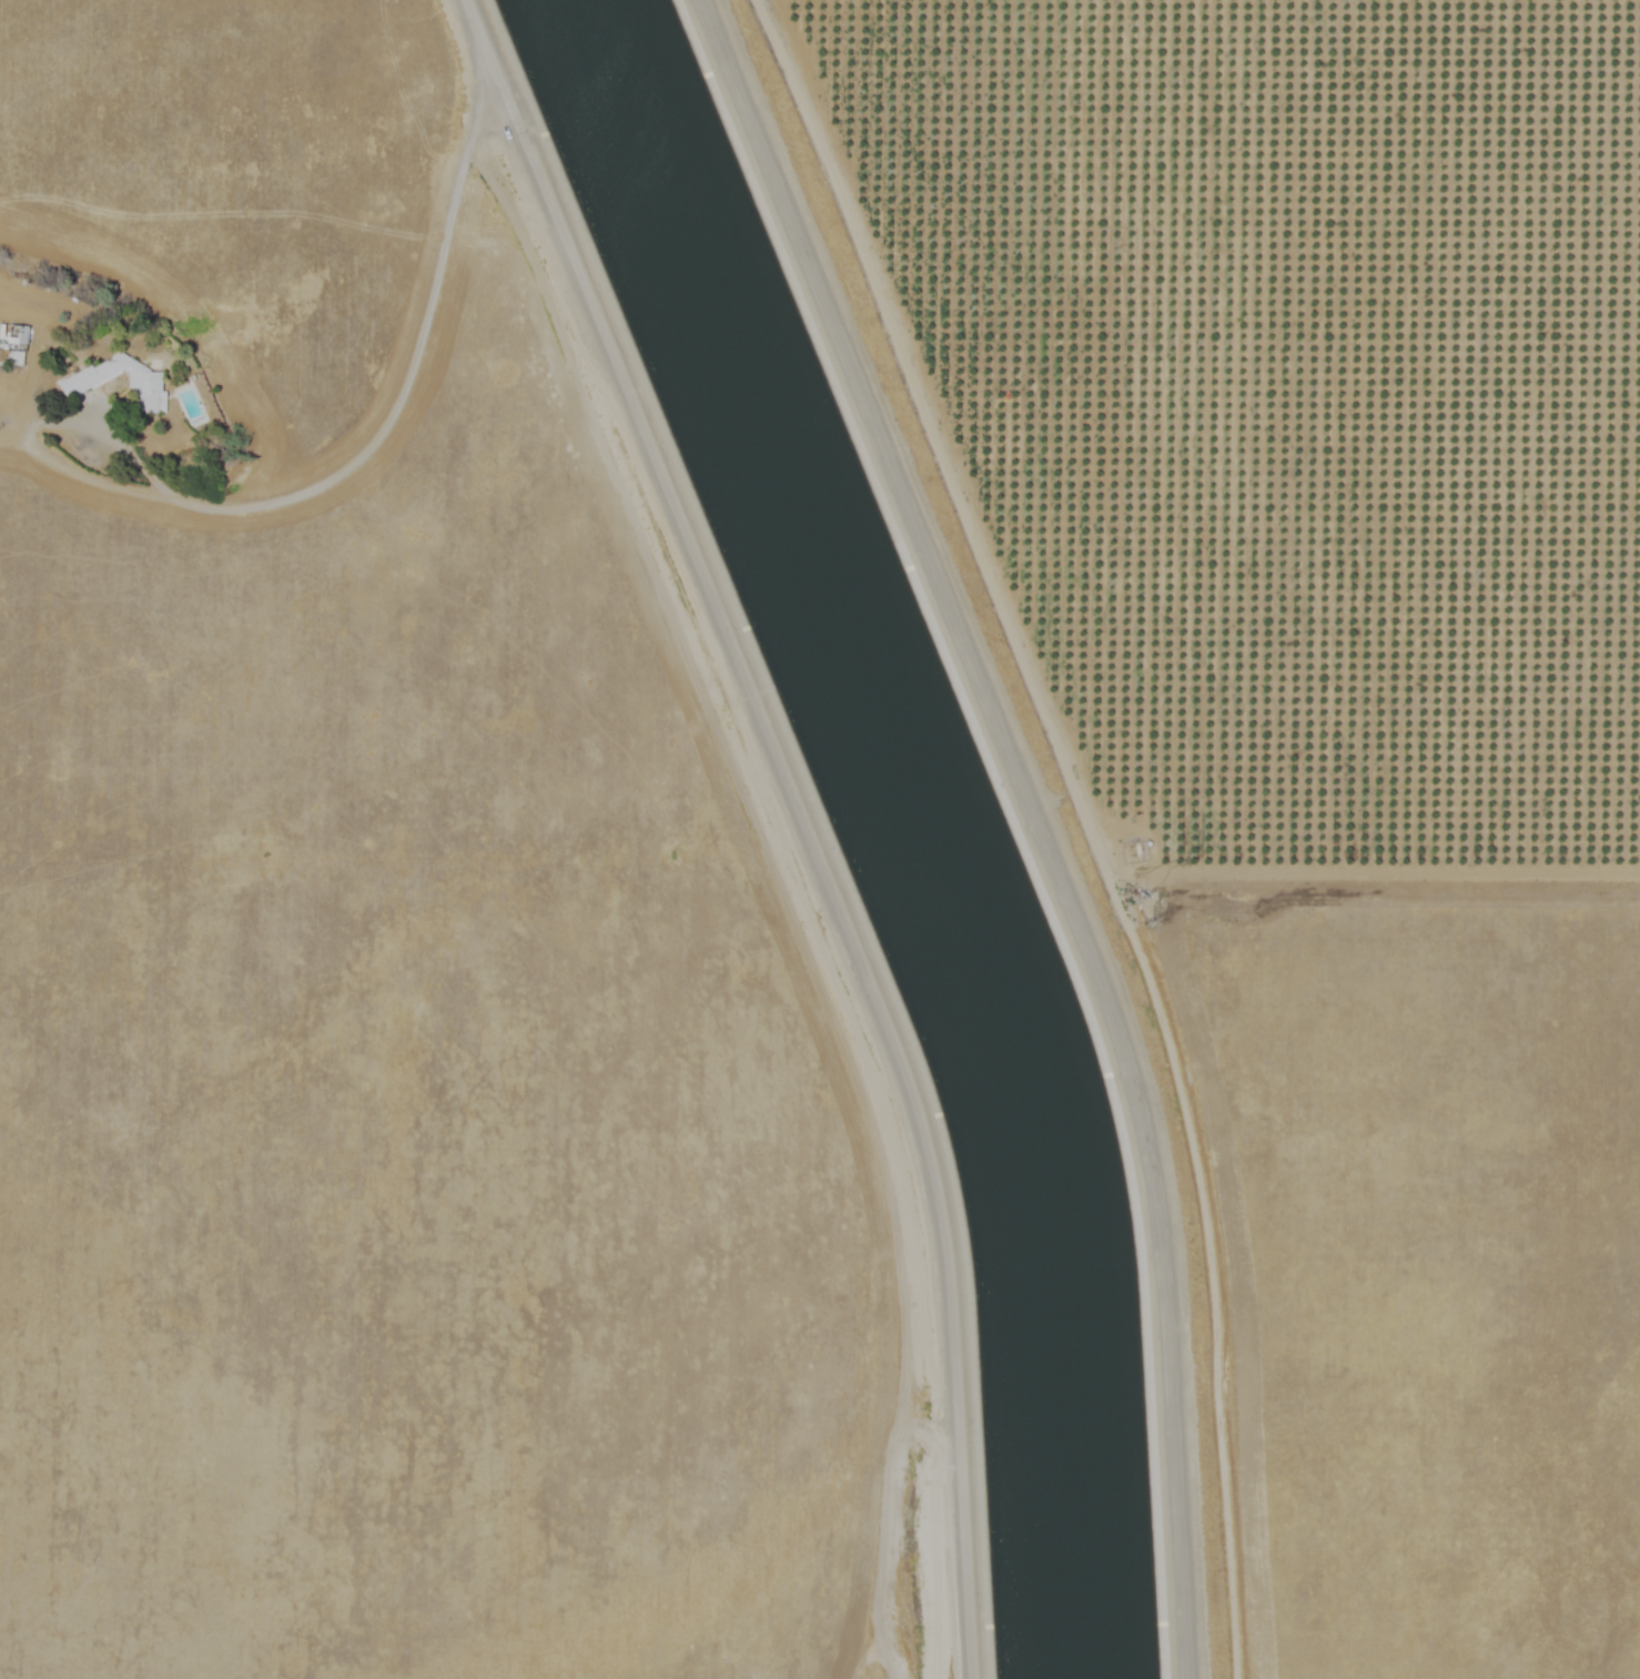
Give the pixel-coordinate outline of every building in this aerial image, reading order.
[(0,324),(0,364),(22,367),(26,326),(0,324)] [(56,380),(62,398),(101,384),(95,366),(56,380)] [(161,372),(127,371),(126,412),(160,413),(161,372)]
